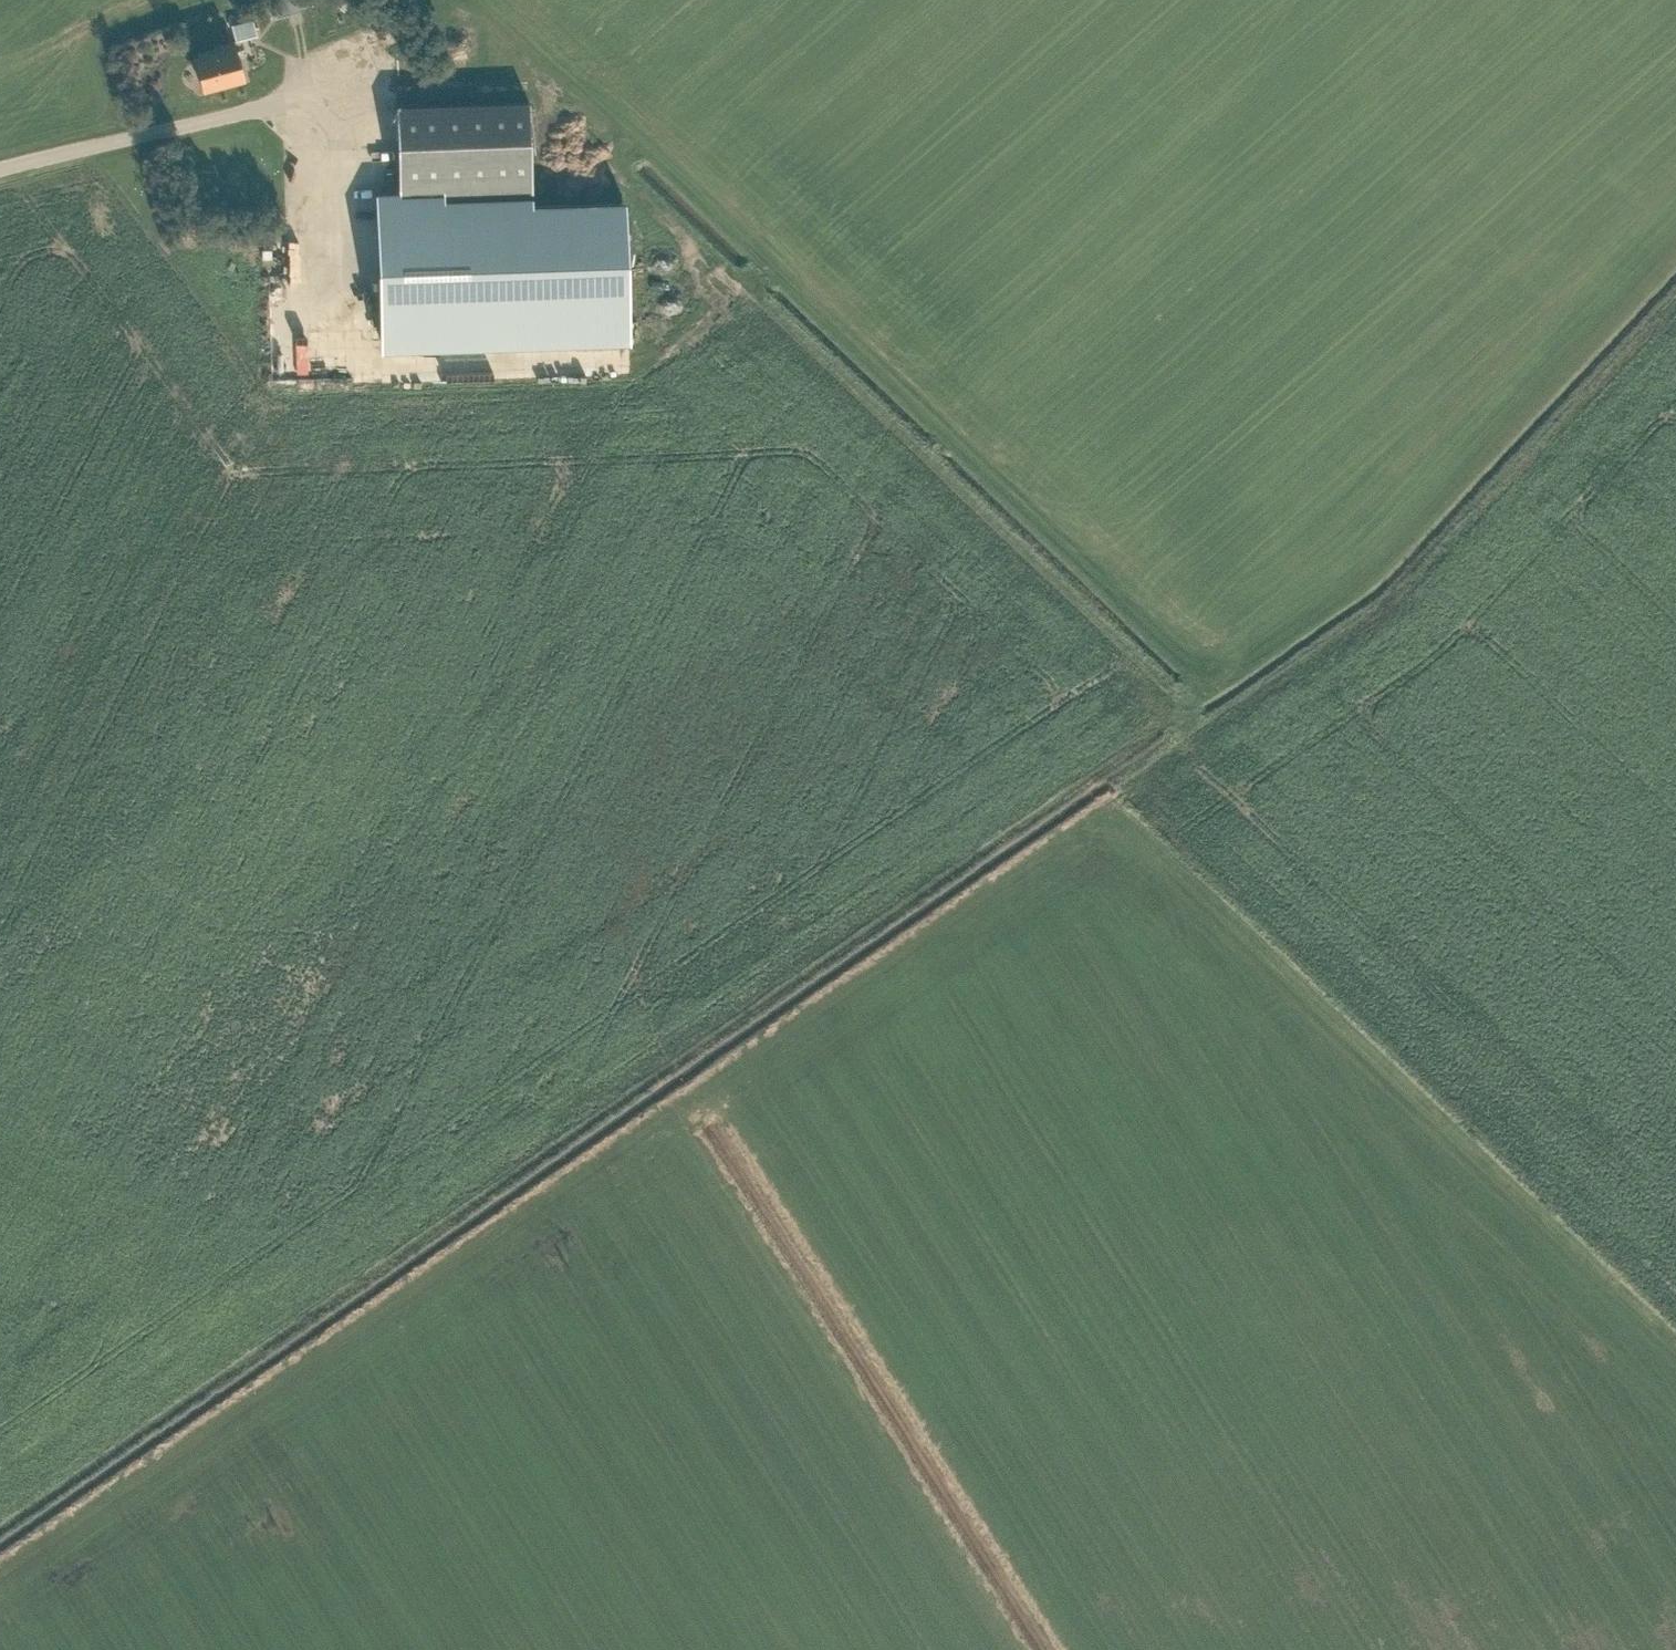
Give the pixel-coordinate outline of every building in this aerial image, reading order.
[(288,12),(303,7),(300,0),(284,0),(288,12)] [(253,19),(231,25),(234,41),(256,35),(253,19)] [(218,51),(195,57),(203,90),(245,79),(235,41),(216,46),(218,51)] [(399,193),(376,194),(380,328),(625,320),(621,203),(533,206),(529,101),(397,105),(399,193)]
